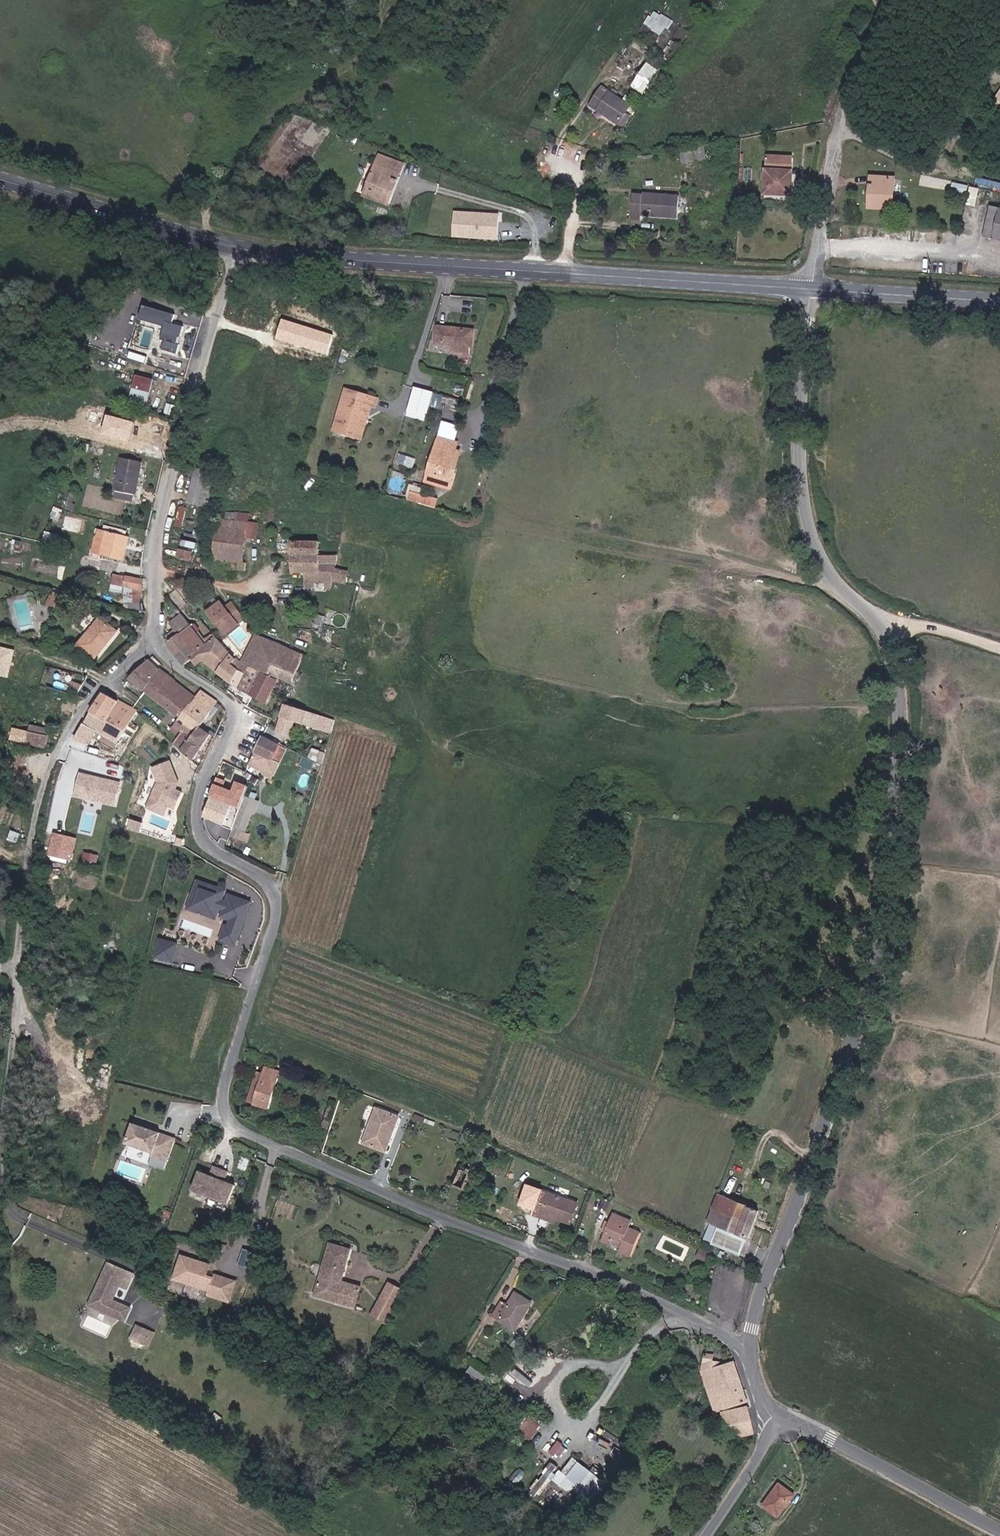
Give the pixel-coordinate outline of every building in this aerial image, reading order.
[(645,24),(663,35),(673,20),(655,8),(645,24)] [(648,61),(632,84),(643,93),(660,70),(648,61)] [(639,115),(635,112),(641,104),(626,96),(628,92),(621,87),(608,109),(632,125),(639,115)] [(693,164),(707,163),(706,155),(693,157),(693,164)] [(400,188),(404,189),(411,171),(385,162),(371,203),(396,212),(400,202),(395,200),(400,188)] [(312,180),(317,173),(312,169),(306,176),(312,180)] [(773,192),(801,194),(802,174),(775,172),(773,192)] [(871,204),(895,206),(898,176),(874,174),(871,204)] [(972,194),(959,190),(957,196),(971,200),(972,194)] [(980,206),(982,199),(974,197),(972,203),(980,206)] [(650,219),(653,219),(656,199),(653,198),(653,201),(638,200),(635,224),(648,226),(650,219)] [(653,219),(684,222),(685,201),(656,199),(653,219)] [(978,212),(980,206),(972,203),(970,210),(978,212)] [(453,236),(499,239),(501,212),(455,209),(453,236)] [(994,214),(988,243),(999,246),(999,216),(994,214)] [(463,358),(474,358),(476,334),(439,331),(438,347),(463,350),(463,358)] [(172,364),(190,369),(195,346),(177,342),(172,364)] [(148,361),(150,348),(132,344),(129,358),(148,361)] [(144,414),(158,417),(165,386),(151,383),(144,414)] [(425,408),(431,409),(434,395),(428,394),(425,408)] [(348,438),(368,443),(379,409),(387,411),(393,412),(395,404),(361,395),(348,438)] [(431,409),(438,410),(441,396),(434,395),(431,409)] [(443,411),(446,412),(449,398),(441,396),(438,410),(443,412),(443,411)] [(471,475),(463,473),(469,454),(471,446),(454,441),(442,481),(467,488),(471,475)] [(463,473),(471,475),(477,456),(469,454),(463,473)] [(124,505),(142,509),(153,467),(134,463),(124,505)] [(411,497),(435,506),(438,497),(415,488),(411,497)] [(182,527),(188,507),(180,505),(175,525),(182,527)] [(59,522),(63,522),(65,513),(59,511),(55,519),(59,519),(59,522)] [(245,527),(246,518),(234,517),(233,526),(245,527)] [(233,526),(226,525),(221,567),(232,569),(232,575),(254,578),(256,568),(252,568),(254,542),(264,543),(265,527),(255,526),(256,519),(246,518),(245,527),(233,526)] [(44,547),(54,548),(57,541),(48,537),(44,547)] [(106,558),(139,564),(144,545),(112,537),(106,558)] [(328,551),(302,551),(300,577),(313,578),(313,587),(320,588),(334,589),(334,593),(339,594),(347,566),(328,565),(328,551)] [(184,564),(197,566),(199,553),(186,552),(184,564)] [(104,563),(137,570),(139,564),(106,558),(104,563)] [(121,594),(149,601),(152,589),(124,583),(121,594)] [(212,610),(224,600),(218,592),(206,600),(212,610)] [(246,619),(231,594),(224,600),(212,610),(227,633),(246,619)] [(79,617),(85,619),(88,609),(81,607),(79,617)] [(329,626),(331,618),(321,618),(320,626),(329,626)] [(200,661),(217,646),(205,631),(203,632),(196,622),(195,621),(183,631),(187,636),(184,641),(184,643),(184,645),(186,647),(179,653),(183,659),(192,668),(200,661)] [(205,631),(197,621),(196,622),(203,632),(205,631)] [(106,629),(101,625),(99,626),(92,631),(89,640),(95,644),(96,642),(106,629)] [(115,654),(124,643),(124,642),(106,629),(96,642),(95,644),(85,657),(90,660),(103,670),(109,662),(107,660),(113,653),(115,654)] [(248,683),(245,680),(225,639),(217,646),(200,661),(208,671),(212,676),(222,668),(244,695),(248,683)] [(288,687),(300,691),(311,665),(261,643),(248,683),(256,683),(256,678),(286,688),(288,687)] [(16,649),(0,645),(0,675),(9,677),(16,649)] [(200,677),(208,671),(200,661),(192,668),(200,677)] [(165,679),(152,670),(133,687),(134,688),(129,694),(133,697),(138,690),(150,699),(158,688),(165,679)] [(275,709),(286,688),(256,678),(256,683),(248,683),(244,695),(275,709)] [(173,699),(180,690),(165,679),(158,688),(173,699)] [(165,710),(173,699),(158,688),(150,699),(165,710)] [(186,725),(200,706),(180,690),(173,699),(165,710),(186,725)] [(206,734),(208,735),(223,713),(206,701),(201,707),(200,706),(186,725),(202,738),(206,734)] [(120,726),(116,723),(123,710),(110,703),(108,704),(95,724),(115,734),(120,726)] [(99,735),(124,749),(141,720),(123,710),(116,723),(120,726),(115,734),(95,724),(91,731),(99,735)] [(283,742),(296,746),(301,731),(320,736),(325,724),(292,714),(283,742)] [(181,754),(200,767),(218,743),(208,735),(206,734),(202,738),(186,725),(179,734),(185,739),(189,742),(181,754)] [(83,760),(99,735),(91,731),(74,756),(83,760)] [(176,740),(181,744),(185,739),(179,734),(176,740)] [(32,744),(16,740),(14,749),(46,758),(50,742),(33,738),(32,744)] [(284,775),(292,779),(300,762),(269,747),(261,762),(285,773),(284,775)] [(178,769),(160,776),(166,791),(159,807),(184,817),(190,801),(183,798),(187,791),(184,789),(183,787),(184,784),(178,769)] [(217,804),(241,814),(249,792),(225,783),(217,804)] [(123,814),(128,793),(111,789),(111,791),(97,788),(98,786),(88,784),(83,806),(123,814)] [(210,823),(234,832),(241,814),(217,804),(210,823)] [(142,829),(143,822),(132,819),(130,827),(142,829)] [(73,860),(79,836),(55,831),(49,854),(73,860)] [(100,870),(102,862),(89,859),(88,867),(100,870)] [(246,957),(260,914),(239,907),(236,914),(229,912),(222,897),(202,907),(212,927),(226,920),(234,922),(232,928),(246,933),(243,940),(236,938),(232,952),(246,957)] [(179,969),(184,952),(168,947),(163,964),(179,969)] [(282,1085),(285,1079),(269,1074),(267,1081),(282,1085)] [(254,1108),(258,1110),(267,1081),(262,1079),(254,1108)] [(258,1110),(274,1114),(282,1085),(267,1081),(258,1110)] [(328,1108),(324,1126),(330,1127),(335,1110),(328,1108)] [(370,1153),(390,1161),(405,1128),(384,1119),(370,1153)] [(181,1148),(138,1131),(131,1150),(158,1161),(156,1165),(171,1171),(181,1148)] [(458,1196),(472,1202),(483,1175),(470,1170),(458,1196)] [(199,1203),(235,1218),(242,1199),(231,1195),(235,1186),(220,1180),(216,1189),(207,1185),(199,1203)] [(562,1229),(578,1236),(586,1216),(550,1201),(543,1218),(563,1227),(562,1229)] [(720,1219),(725,1222),(731,1209),(726,1206),(720,1219)] [(725,1222),(734,1225),(739,1212),(731,1209),(725,1222)] [(761,1237),(766,1223),(739,1212),(734,1225),(761,1237)] [(540,1224),(561,1233),(562,1229),(563,1227),(543,1218),(540,1224)] [(756,1249),(761,1237),(734,1225),(725,1222),(724,1224),(721,1222),(717,1232),(721,1234),(756,1249)] [(625,1263),(637,1268),(647,1245),(635,1240),(638,1232),(619,1224),(607,1253),(626,1261),(625,1263)] [(713,1253),(748,1269),(756,1249),(721,1234),(713,1253)] [(233,1302),(239,1279),(211,1271),(214,1261),(181,1252),(174,1280),(211,1290),(209,1295),(233,1302)] [(349,1301),(354,1279),(356,1267),(334,1262),(333,1270),(325,1305),(322,1318),(363,1327),(364,1320),(366,1314),(352,1311),(354,1302),(349,1301)] [(139,1293),(114,1282),(95,1323),(130,1340),(136,1327),(125,1322),(118,1318),(125,1303),(132,1306),(133,1306),(139,1293)] [(507,1328),(521,1337),(537,1310),(524,1301),(522,1300),(515,1312),(510,1309),(500,1324),(507,1328)] [(352,1311),(366,1314),(368,1305),(354,1302),(352,1311)] [(118,1318),(125,1322),(132,1306),(125,1303),(118,1318)] [(395,1333),(400,1335),(413,1307),(409,1305),(395,1333)] [(135,1357),(148,1363),(154,1350),(141,1344),(135,1357)] [(472,1364),(467,1372),(484,1383),(489,1374),(472,1364)] [(752,1414),(751,1410),(738,1375),(737,1374),(721,1380),(720,1376),(716,1375),(717,1368),(709,1367),(708,1375),(707,1386),(721,1424),(752,1414)] [(468,1389),(477,1396),(483,1386),(474,1380),(468,1389)] [(213,1396),(217,1390),(213,1387),(209,1394),(213,1396)] [(529,1412),(516,1427),(530,1439),(543,1424),(529,1412)] [(729,1435),(758,1431),(754,1418),(727,1426),(729,1435)] [(714,1431),(720,1434),(723,1429),(717,1426),(714,1431)] [(743,1443),(761,1444),(758,1431),(729,1435),(743,1443)] [(593,1502),(608,1482),(571,1455),(562,1468),(552,1461),(531,1490),(537,1495),(553,1473),(593,1502)] [(766,1512),(783,1525),(800,1502),(783,1490),(766,1512)]
